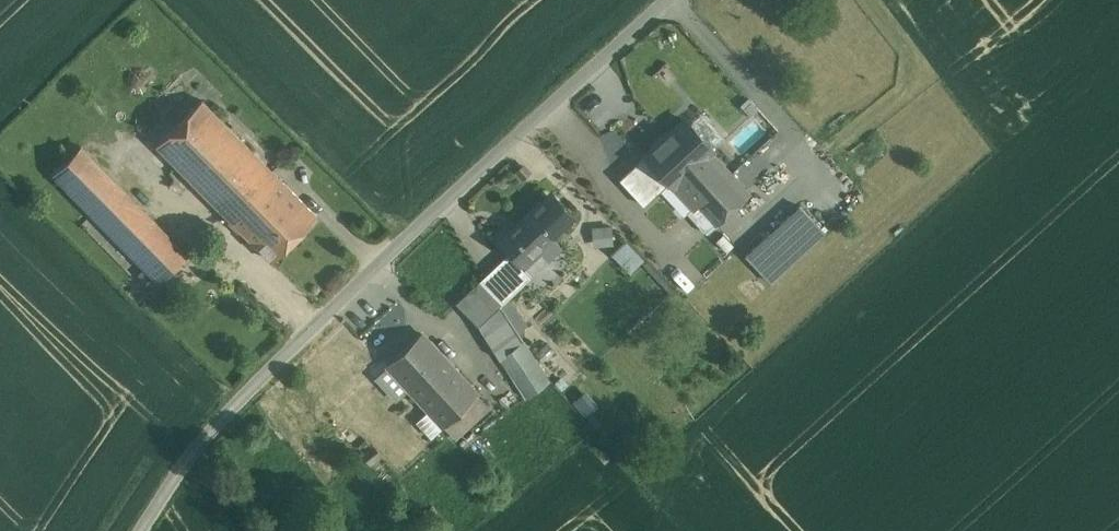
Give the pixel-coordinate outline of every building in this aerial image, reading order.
[(273,171),(202,99),(157,144),(228,216),(273,171)] [(674,185),(712,150),(713,149),(685,119),(646,154),(670,181),(674,185)] [(188,254),(80,146),(53,173),(160,281),(188,254)] [(712,150),(674,185),(693,206),(687,212),(707,233),(751,192),(712,150)] [(670,181),(646,154),(620,178),(644,204),(660,189),(670,181)] [(317,215),(273,171),(228,216),(272,260),(317,215)] [(670,181),(660,189),(684,215),(687,212),(693,206),(674,185),(670,181)] [(547,195),(500,241),(509,251),(523,265),(539,250),(537,249),(572,215),(571,214),(568,217),(559,207),(559,202),(553,195),(547,195)] [(797,211),(753,258),(767,273),(813,226),(797,211)] [(625,241),(614,252),(630,268),(642,257),(625,241)] [(509,251),(502,258),(524,282),(532,275),(523,265),(509,251)] [(502,258),(480,278),(503,302),(524,282),(502,258)] [(503,302),(480,278),(456,301),(479,325),(501,304),(503,302)] [(501,304),(479,325),(499,357),(524,340),(501,304)] [(478,394),(422,333),(388,365),(409,388),(429,410),(443,425),(478,394)] [(524,340),(499,357),(525,396),(550,380),(524,340)] [(409,388),(388,365),(375,376),(397,399),(409,388)] [(478,394),(443,425),(455,439),(490,407),(478,394)] [(430,437),(443,425),(429,410),(416,421),(430,437)] [(370,465),(381,456),(373,446),(362,456),(370,465)]
